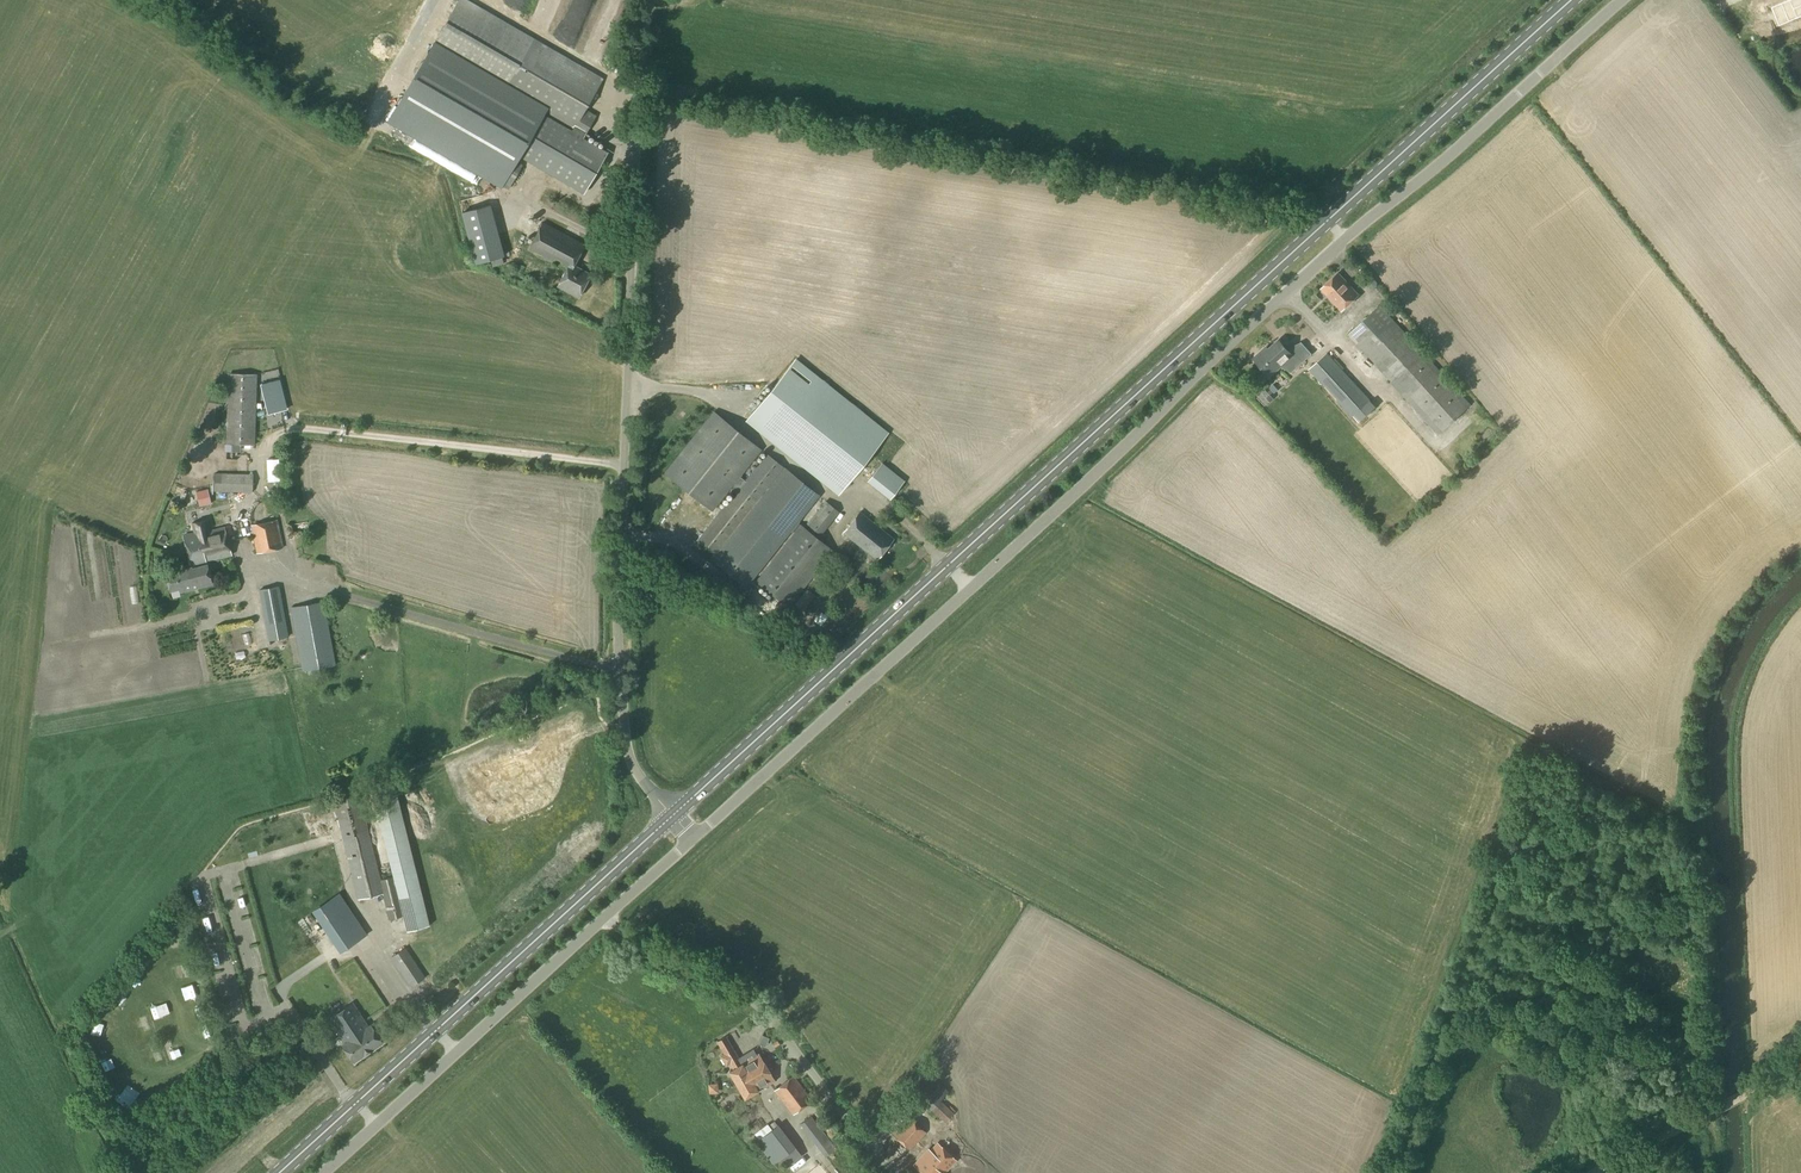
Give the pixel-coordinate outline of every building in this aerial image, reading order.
[(388,121),(501,186),(504,182),(510,185),(522,165),(516,161),(519,156),(583,194),(608,152),(583,138),(596,116),(585,109),(603,79),(534,39),(468,0),(459,0),(430,49),(388,121)] [(1788,15),(1800,10),(1800,0),(1795,0),(1783,5),(1788,15)] [(1743,13),(1729,20),(1733,26),(1746,20),(1743,13)] [(537,175),(525,168),(519,180),(531,186),(537,175)] [(468,202),(491,200),(490,183),(467,184),(468,202)] [(490,205),(461,213),(475,264),(504,256),(490,205)] [(528,250),(566,270),(557,286),(578,297),(591,274),(574,265),(585,245),(543,222),(528,250)] [(1341,311),(1356,297),(1352,293),(1354,290),(1338,273),(1321,289),(1337,306),(1341,311)] [(1439,434),(1471,405),(1380,305),(1348,334),(1392,382),(1391,382),(1439,434)] [(1287,350),(1279,341),(1268,350),(1266,347),(1255,357),(1271,375),(1284,362),(1293,372),(1312,354),(1301,342),(1287,350)] [(1358,423),(1376,407),(1327,353),(1309,369),(1358,423)] [(887,434),(795,360),(747,420),(840,493),(887,434)] [(254,445),(256,374),(229,374),(227,444),(254,445)] [(286,409),(279,380),(260,384),(268,413),(286,409)] [(683,427),(698,401),(691,397),(677,423),(683,427)] [(714,412),(665,473),(712,511),(732,486),(738,490),(698,541),(716,555),(713,560),(746,587),(757,573),(793,529),(796,532),(758,580),(790,605),(833,551),(797,523),(819,496),(797,479),(785,469),(766,454),(745,481),(740,476),(761,450),(714,412)] [(881,463),(867,481),(890,499),(904,482),(881,463)] [(214,491),(226,491),(252,492),(253,475),(214,474),(214,491)] [(820,535),(839,512),(826,501),(807,524),(820,535)] [(877,560),(893,539),(860,512),(843,533),(877,560)] [(254,540),(279,534),(276,520),(251,526),(254,540)] [(187,552),(228,541),(224,527),(207,531),(206,526),(194,529),(195,532),(183,535),(187,552)] [(279,534),(254,540),(257,553),(283,548),(282,542),(281,538),(280,539),(279,534)] [(206,562),(231,555),(228,541),(187,552),(191,567),(166,573),(170,591),(180,588),(180,592),(193,589),(191,580),(199,578),(196,567),(196,566),(206,564),(206,562)] [(193,589),(212,584),(207,564),(196,567),(199,578),(191,580),(193,589)] [(268,640),(288,637),(279,586),(259,590),(268,640)] [(803,612),(816,595),(807,588),(794,605),(803,612)] [(303,671),(335,665),(323,602),(291,608),(303,671)] [(827,617),(821,612),(815,620),(821,625),(827,617)] [(239,660),(249,657),(248,650),(237,653),(239,660)] [(359,795),(334,800),(359,900),(383,894),(390,919),(403,916),(408,931),(429,925),(427,918),(424,903),(395,786),(373,791),(394,876),(380,880),(359,795)] [(238,846),(242,857),(254,853),(250,842),(238,846)] [(335,875),(338,882),(347,878),(344,871),(335,875)] [(411,987),(425,977),(405,948),(391,957),(411,987)] [(353,1003),(328,1020),(344,1043),(342,1045),(353,1062),(383,1042),(372,1025),(369,1027),(353,1003)] [(108,1035),(110,1022),(90,1019),(88,1032),(108,1035)] [(745,1062),(743,1058),(741,1056),(738,1058),(725,1036),(717,1041),(725,1054),(721,1057),(726,1066),(730,1064),(733,1069),(729,1072),(745,1098),(763,1087),(754,1072),(749,1075),(742,1064),(745,1063),(745,1062)] [(753,1049),(741,1056),(743,1058),(745,1062),(745,1063),(742,1064),(749,1075),(754,1072),(763,1087),(775,1080),(759,1054),(757,1055),(753,1049)] [(945,1122),(954,1113),(940,1100),(948,1092),(927,1072),(910,1089),(945,1122)] [(775,1090),(782,1100),(794,1115),(812,1100),(793,1076),(775,1090)] [(720,1082),(711,1082),(711,1091),(721,1091),(720,1082)] [(119,1097),(129,1106),(141,1092),(131,1083),(119,1097)] [(825,1157),(836,1149),(811,1116),(800,1124),(825,1157)] [(909,1150),(926,1132),(909,1117),(893,1135),(909,1150)] [(778,1125),(774,1121),(769,1125),(767,1123),(754,1134),(758,1139),(755,1142),(773,1165),(781,1158),(787,1168),(802,1156),(796,1147),(778,1124),(778,1125)] [(938,1143),(926,1155),(924,1153),(914,1165),(922,1172),(948,1172),(950,1171),(955,1166),(953,1164),(956,1161),(938,1143)]
